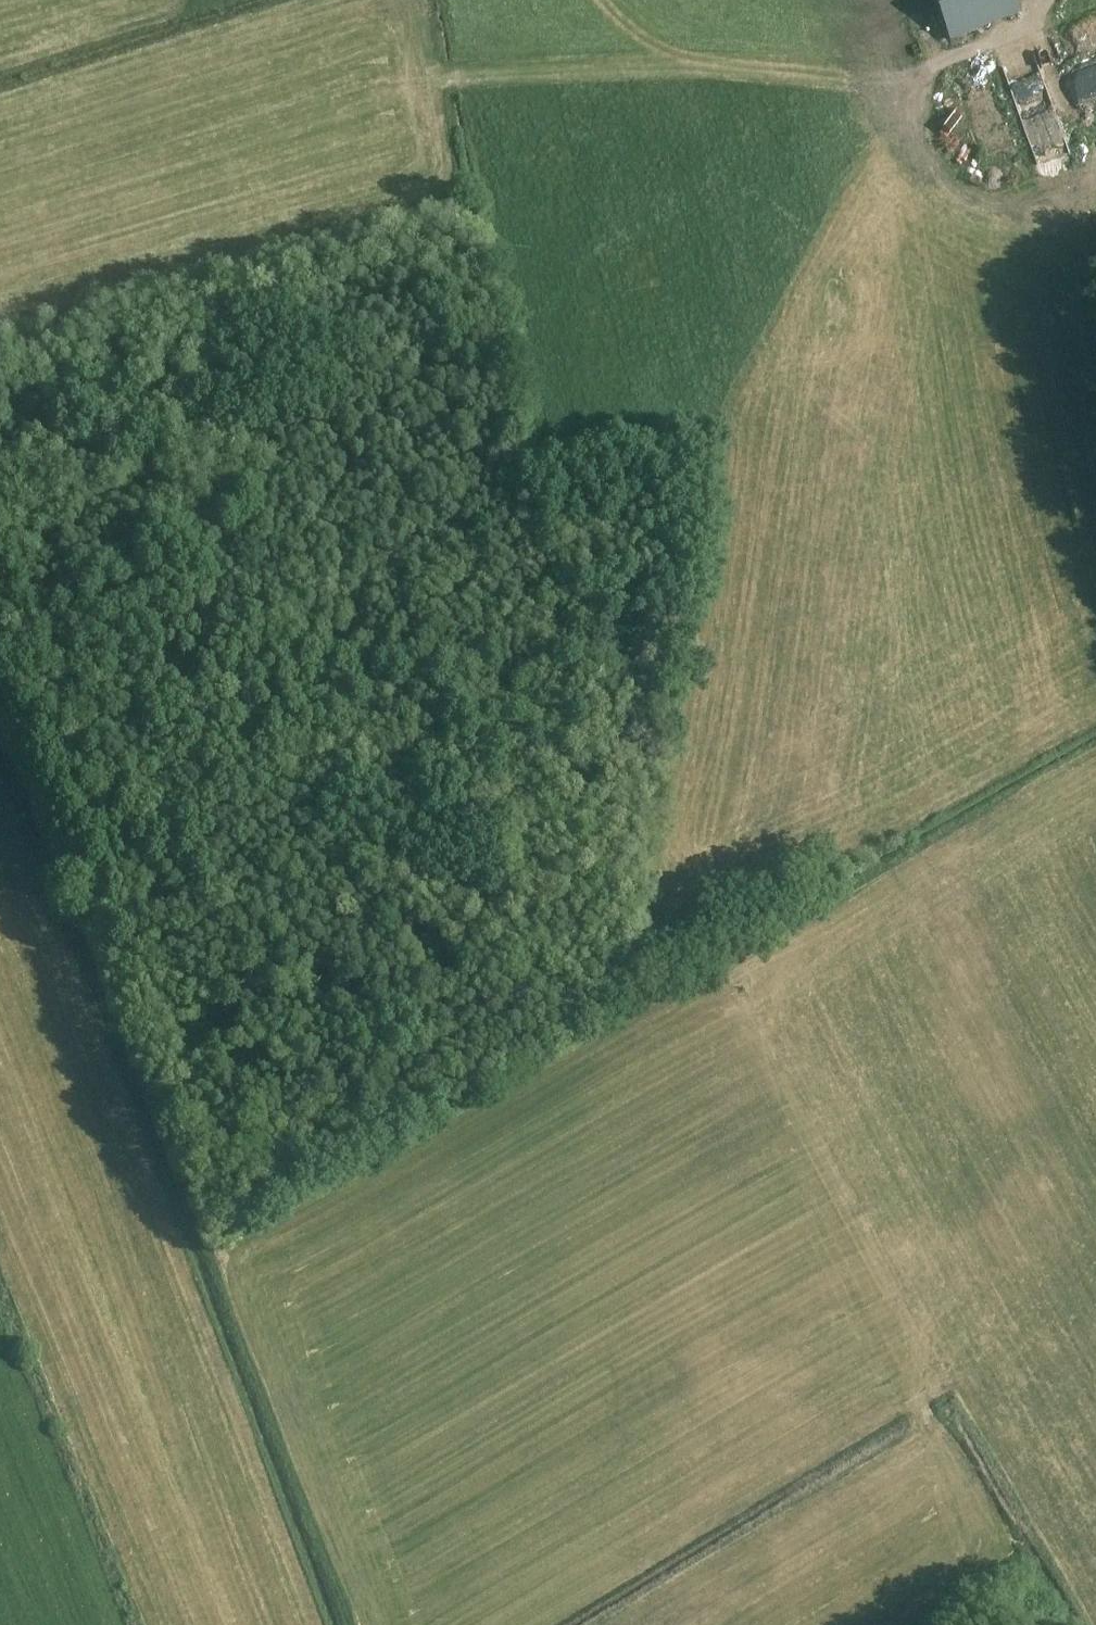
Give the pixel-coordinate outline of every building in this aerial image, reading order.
[(951,42),(968,35),(966,31),(1019,10),(1015,0),(934,0),(951,42)]
